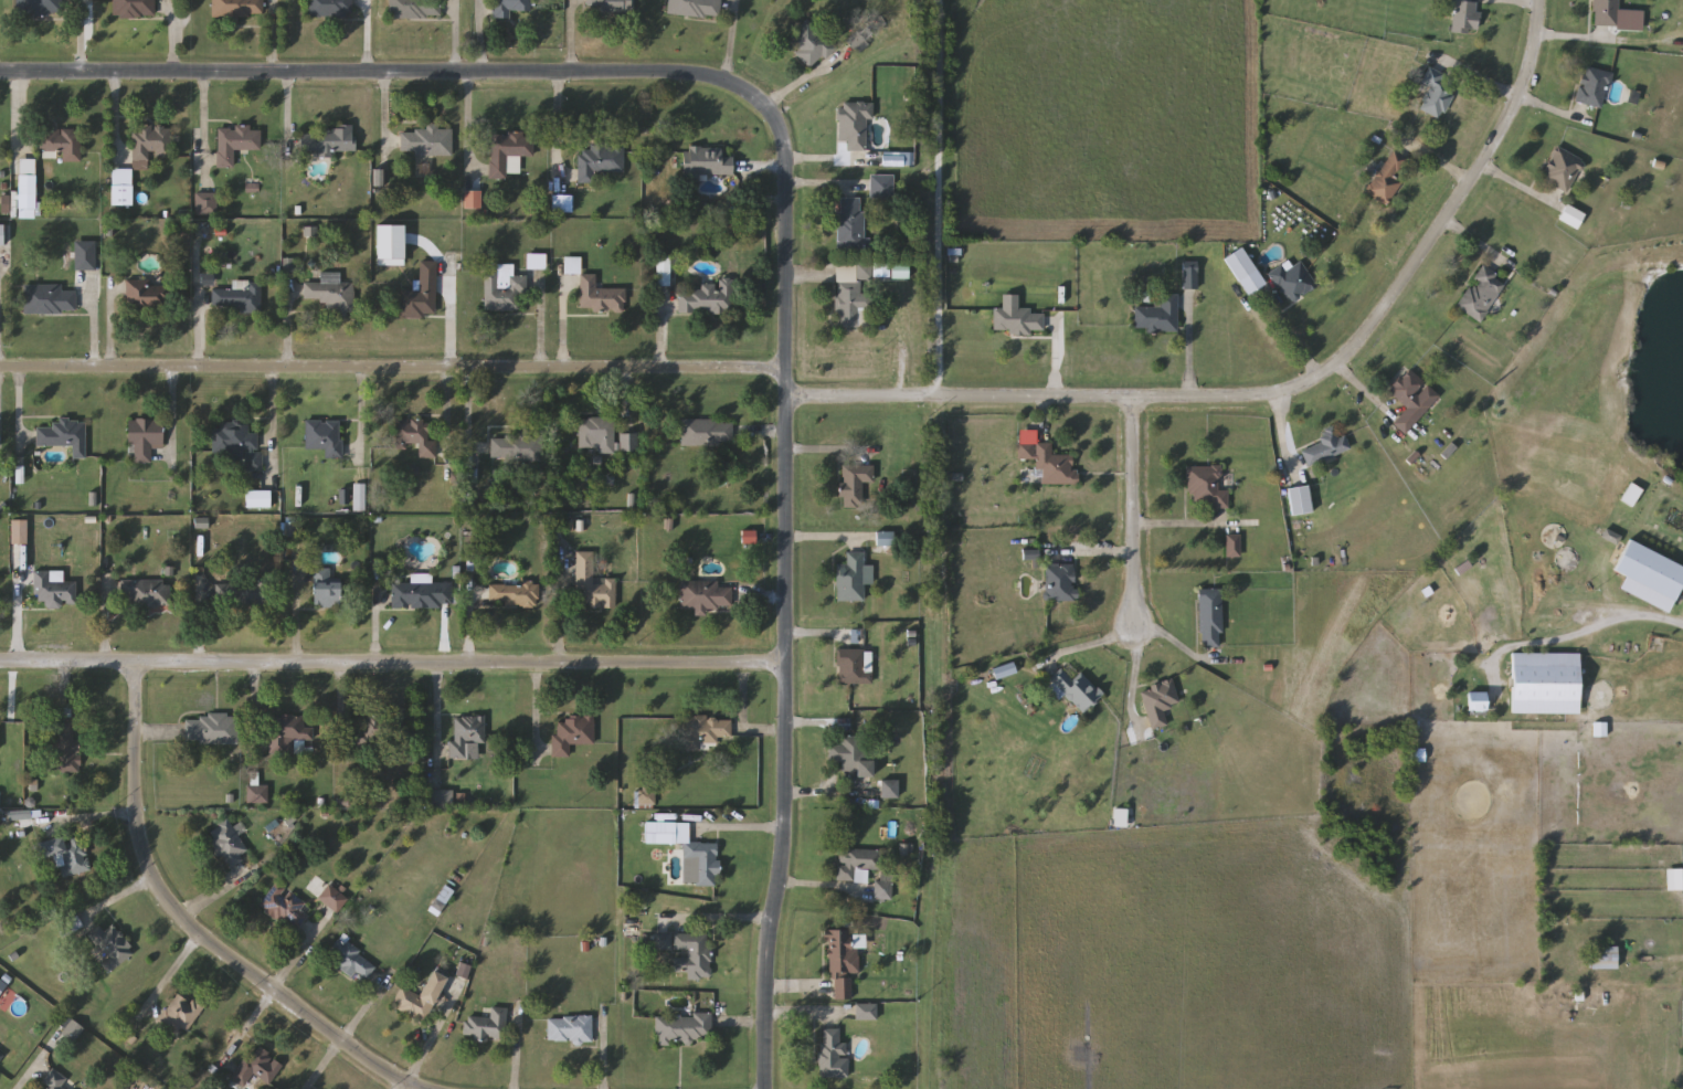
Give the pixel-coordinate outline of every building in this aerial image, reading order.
[(17,17),(17,0),(61,0),(61,18),(17,17)] [(113,18),(113,0),(155,0),(155,18),(113,18)] [(212,18),(212,0),(263,0),(263,18),(212,18)] [(308,19),(308,0),(352,0),(352,19),(308,19)] [(389,19),(389,0),(441,0),(441,19),(389,19)] [(494,19),(494,0),(530,0),(530,11),(509,11),(509,19),(494,19)] [(588,14),(588,0),(633,0),(633,14),(588,14)] [(668,15),(669,0),(721,0),(720,18),(668,15)] [(1452,32),(1455,0),(1478,0),(1474,35),(1452,32)] [(1590,25),(1590,0),(1618,0),(1618,25),(1590,25)] [(800,51),(788,38),(809,20),(835,50),(809,71),(796,54),(800,51)] [(1422,84),(1431,64),(1461,77),(1442,119),(1420,109),(1430,87),(1422,84)] [(1611,73),(1605,108),(1576,103),(1581,67),(1611,73)] [(866,151),(839,151),(839,103),(872,103),(872,119),(866,119),(866,151)] [(133,169),(134,126),(170,127),(170,157),(149,157),(149,170),(133,169)] [(218,127),(261,128),(261,150),(234,150),(234,167),(218,167),(218,127)] [(299,154),(299,130),(354,128),(354,152),(299,154)] [(38,129),(82,130),(82,152),(38,151),(38,129)] [(452,156),(401,156),(401,130),(452,130),(452,156)] [(490,179),(490,135),(533,135),(532,157),(514,157),(514,179),(490,179)] [(594,172),(594,183),(579,183),(579,147),(624,147),(624,172),(594,172)] [(1585,160),(1570,193),(1541,180),(1554,147),(1585,160)] [(681,177),(681,151),(733,151),(733,177),(681,177)] [(1383,203),(1365,189),(1395,152),(1412,167),(1383,203)] [(909,154),(909,166),(882,166),(882,154),(909,154)] [(34,210),(20,209),(21,160),(33,160),(33,175),(35,175),(34,210)] [(133,169),(131,205),(112,205),(112,169),(133,169)] [(870,199),(870,175),(893,175),(893,199),(870,199)] [(195,215),(195,192),(218,192),(218,215),(195,215)] [(552,212),(552,195),(572,195),(572,212),(552,212)] [(864,249),(838,249),(838,198),(864,198),(864,249)] [(96,241),(96,271),(75,271),(75,241),(96,241)] [(1264,286),(1246,296),(1225,257),(1243,247),(1264,286)] [(400,316),(400,290),(417,290),(419,261),(436,262),(435,317),(400,316)] [(1317,286),(1290,305),(1270,274),(1289,262),(1292,267),(1301,261),(1317,286)] [(484,310),(484,272),(496,271),(496,265),(514,265),(514,276),(520,276),(521,310),(484,310)] [(1480,323),(1456,306),(1482,266),(1507,283),(1480,323)] [(1197,267),(1197,288),(1183,288),(1183,267),(1197,267)] [(340,273),(340,283),(354,283),(353,315),(326,314),(326,300),(304,299),(305,283),(320,284),(320,273),(340,273)] [(625,289),(625,311),(580,311),(580,275),(596,275),(596,289),(625,289)] [(232,281),(261,281),(261,309),(212,309),(212,289),(232,289),(232,281)] [(127,282),(169,282),(169,308),(127,308),(127,282)] [(678,315),(678,283),(733,283),(733,315),(678,315)] [(870,295),(870,328),(836,328),(836,283),(860,283),(860,295),(870,295)] [(76,286),(76,313),(24,314),(24,286),(76,286)] [(1178,331),(1135,331),(1135,307),(1161,306),(1161,295),(1178,294),(1178,331)] [(994,332),(994,308),(1033,308),(1033,314),(1044,313),(1044,331),(994,332)] [(1407,434),(1394,424),(1407,406),(1388,392),(1407,369),(1439,394),(1407,434)] [(637,452),(580,452),(579,417),(615,417),(615,433),(637,433),(637,452)] [(396,448),(395,420),(431,419),(431,440),(436,440),(436,458),(417,459),(417,443),(406,444),(406,448),(396,448)] [(162,447),(151,447),(151,462),(128,462),(128,420),(162,420),(162,447)] [(324,448),(306,450),(305,420),(341,420),(342,458),(324,458),(324,448)] [(681,445),(681,420),(732,420),(732,445),(681,445)] [(72,446),(36,446),(36,422),(85,422),(85,458),(72,458),(72,446)] [(261,472),(239,471),(239,462),(229,462),(229,453),(212,453),(212,424),(248,425),(248,433),(261,433),(261,472)] [(1351,451),(1308,465),(1302,451),(1322,444),(1319,432),(1334,426),(1338,438),(1345,435),(1351,451)] [(543,462),(491,462),(491,436),(542,436),(543,462)] [(1078,484),(1042,485),(1042,469),(1036,469),(1036,459),(1018,459),(1017,443),(1052,443),(1052,455),(1078,454),(1078,484)] [(874,483),(861,483),(861,508),(843,508),(842,466),(872,466),(874,483)] [(1228,505),(1186,505),(1186,467),(1221,466),(1221,490),(1228,490),(1228,505)] [(1621,499),(1631,484),(1642,490),(1631,506),(1621,499)] [(1289,488),(1309,486),(1312,514),(1291,516),(1289,488)] [(877,547),(877,533),(893,533),(893,547),(877,547)] [(1627,541),(1682,566),(1682,581),(1674,600),(1612,572),(1627,541)] [(615,579),(615,609),(582,609),(582,590),(575,590),(575,552),(593,552),(593,579),(615,579)] [(836,565),(846,565),(846,553),(864,552),(864,565),(874,565),(874,584),(864,584),(865,602),(837,602),(836,565)] [(1046,602),(1046,563),(1077,563),(1077,602),(1046,602)] [(63,572),(63,582),(76,583),(75,606),(33,606),(33,572),(63,572)] [(431,575),(431,584),(440,584),(440,610),(391,609),(392,583),(411,583),(411,575),(431,575)] [(220,605),(220,580),(263,580),(263,605),(220,605)] [(126,607),(126,581),(169,581),(169,607),(126,607)] [(680,582),(719,582),(719,588),(731,588),(732,607),(705,607),(705,614),(696,614),(696,610),(681,610),(680,582)] [(489,583),(538,584),(538,607),(488,606),(489,583)] [(342,607),(311,607),(311,588),(342,588),(342,607)] [(1221,591),(1221,648),(1199,648),(1199,591),(1221,591)] [(838,684),(838,649),(864,649),(864,684),(838,684)] [(1578,713),(1512,713),(1512,654),(1578,654),(1578,713)] [(1082,716),(1050,684),(1063,670),(1072,679),(1080,672),(1103,695),(1082,716)] [(1168,726),(1152,731),(1140,690),(1173,680),(1179,704),(1163,709),(1168,726)] [(398,723),(389,753),(356,743),(364,713),(398,723)] [(272,716),(305,716),(305,725),(313,725),(313,742),(307,742),(307,754),(271,754),(272,716)] [(485,717),(485,743),(466,743),(466,758),(453,758),(453,716),(485,717)] [(594,716),(594,744),(569,744),(569,758),(557,758),(557,716),(594,716)] [(239,743),(184,743),(184,717),(239,717),(239,743)] [(76,718),(75,772),(53,772),(53,718),(76,718)] [(718,737),(718,749),(685,749),(685,718),(730,718),(730,737),(718,737)] [(874,750),(872,776),(842,775),(842,762),(828,762),(829,746),(840,746),(842,737),(866,737),(866,750),(874,750)] [(897,797),(881,797),(881,781),(897,781),(897,797)] [(266,787),(266,803),(248,803),(248,787),(266,787)] [(452,808),(431,808),(431,791),(452,791),(452,808)] [(205,834),(226,820),(251,854),(230,868),(205,834)] [(684,845),(645,844),(646,822),(689,823),(688,845),(718,846),(718,887),(697,887),(697,860),(684,859),(684,845)] [(68,877),(62,855),(41,861),(35,844),(63,836),(65,844),(81,839),(91,870),(68,877)] [(881,870),(855,870),(855,881),(838,881),(838,849),(881,849),(881,870)] [(1666,869),(1682,869),(1682,890),(1666,890),(1666,869)] [(891,899),(876,899),(876,875),(891,875),(891,899)] [(258,905),(276,881),(313,910),(295,933),(258,905)] [(83,934),(97,922),(104,931),(112,924),(135,952),(108,974),(99,963),(104,960),(83,934)] [(827,976),(827,932),(861,932),(861,947),(859,947),(859,973),(851,973),(851,1000),(834,1000),(834,976),(827,976)] [(711,977),(676,977),(675,933),(710,933),(711,977)] [(326,955),(343,937),(377,969),(364,981),(356,972),(349,979),(326,955)] [(1617,969),(1589,969),(1589,947),(1617,947),(1617,969)] [(445,977),(426,1022),(392,1007),(401,987),(412,992),(417,980),(426,983),(431,971),(445,977)] [(202,1008),(182,1037),(159,1019),(179,992),(202,1008)] [(506,1040),(464,1039),(465,1018),(490,1018),(490,1008),(506,1008),(506,1040)] [(657,1015),(712,1015),(711,1043),(656,1043),(657,1015)] [(592,1042),(548,1042),(548,1017),(592,1017),(592,1042)] [(848,1078),(821,1078),(821,1028),(839,1028),(839,1043),(848,1043),(848,1078)] [(231,1078),(255,1045),(283,1065),(268,1085),(254,1075),(244,1088),(231,1078)] [(62,1088),(64,1088),(46,1088),(47,1087),(42,1085),(51,1069),(67,1078),(62,1088)]
